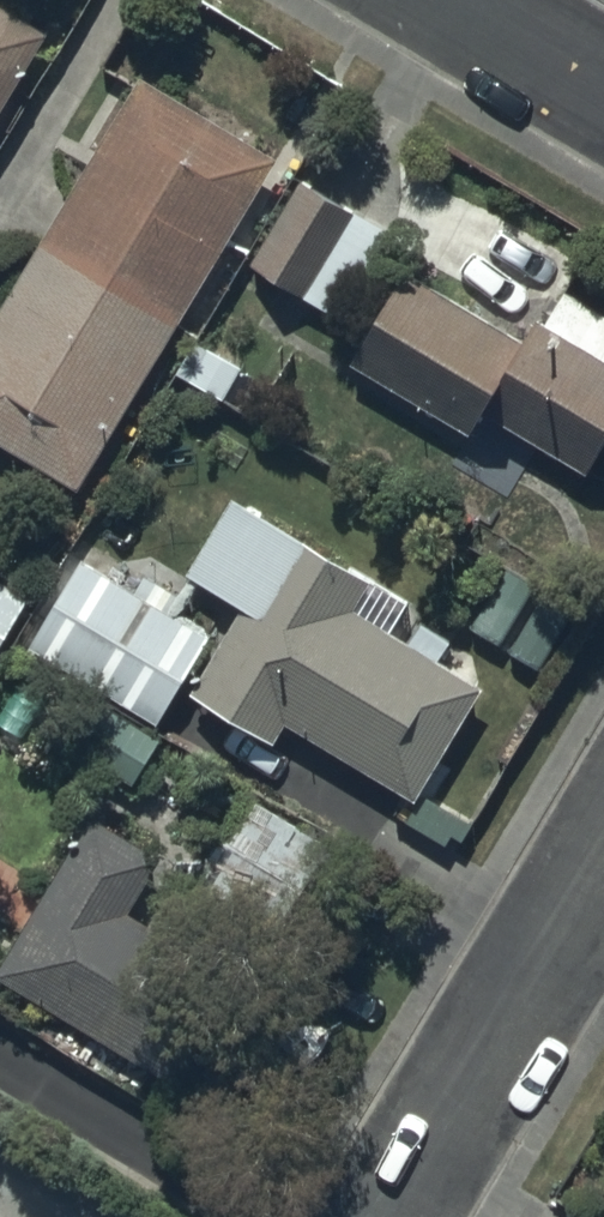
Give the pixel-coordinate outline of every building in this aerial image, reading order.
[(6,0),(0,0),(0,104),(47,25),(6,0)] [(142,67),(0,307),(0,427),(81,476),(277,147),(142,67)] [(251,255),(346,310),(396,223),(302,168),(251,255)] [(566,282),(543,317),(534,311),(521,330),(414,261),(355,352),(470,427),(487,402),(583,465),(603,432),(603,307),(566,282)] [(409,597),(237,485),(189,560),(244,596),(190,679),(278,736),(295,711),(413,788),(482,682),(392,623),(409,597)] [(208,628),(83,554),(32,641),(156,715),(208,628)] [(28,584),(0,566),(0,629),(28,584)] [(91,804),(0,964),(188,1073),(243,977),(127,910),(164,846),(91,804)]
